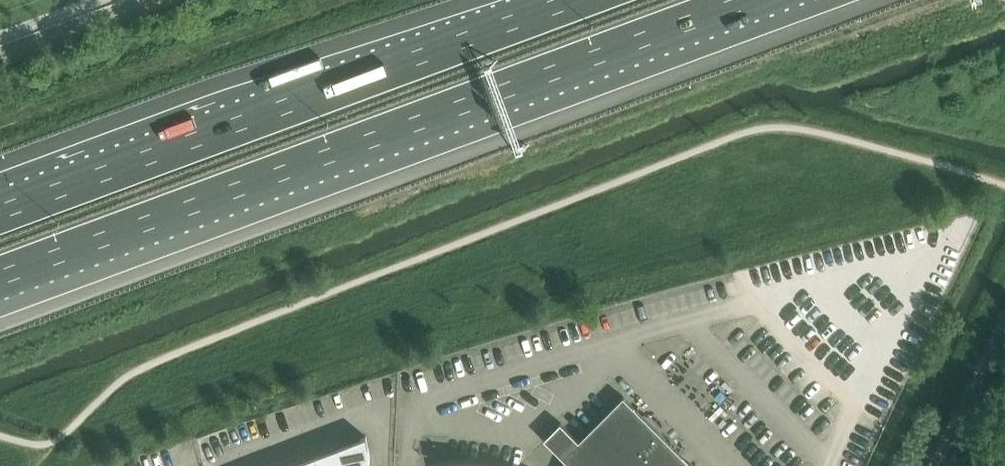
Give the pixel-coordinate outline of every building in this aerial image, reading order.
[(562,465),(694,465),(624,396),(580,441),(561,422),(545,439),(566,460),(562,465)] [(370,456),(367,437),(362,438),(362,443),(341,447),(345,465),(370,465),(370,456)] [(341,447),(340,447),(341,451),(317,456),(319,465),(345,465),(341,447)] [(293,465),(319,465),(317,456),(316,456),(317,461),(293,465)]
